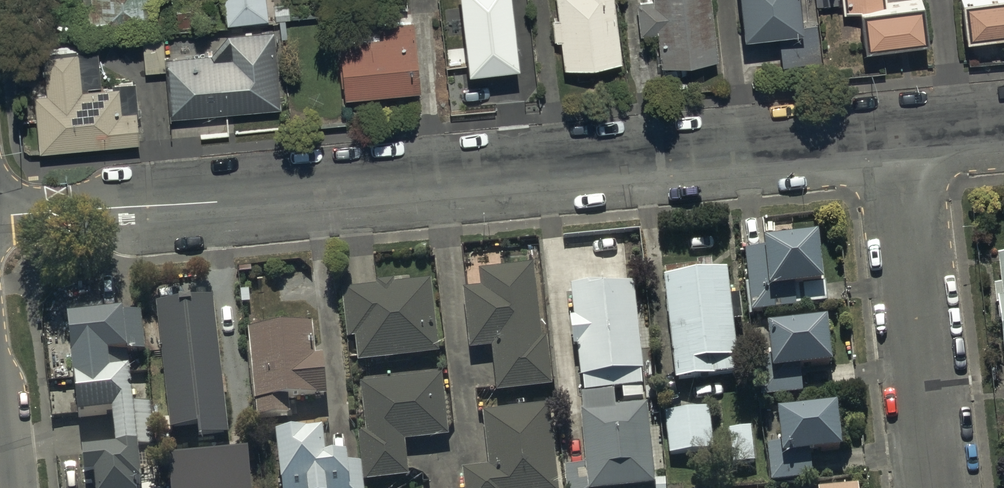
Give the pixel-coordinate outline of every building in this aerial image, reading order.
[(74,4),(75,18),(86,28),(155,23),(153,0),(78,0),(74,4)] [(226,21),(270,17),(268,0),(224,0),(226,21)] [(471,79),(520,73),(512,0),(461,0),(471,79)] [(559,10),(550,12),(553,35),(561,34),(565,62),(622,54),(615,0),(558,0),(559,10)] [(640,29),(658,27),(661,59),(720,52),(714,0),(637,0),(640,29)] [(745,24),(802,18),(800,0),(742,0),(745,24)] [(886,5),(886,0),(843,0),(844,9),(861,7),(886,5)] [(967,32),(1003,28),(1003,0),(964,0),(967,32)] [(861,7),(865,48),(928,42),(924,2),(886,5),(861,7)] [(346,98),(421,90),(414,19),(382,23),(384,37),(340,42),(346,98)] [(210,53),(162,57),(167,113),(278,103),(271,29),(225,34),(210,53)] [(78,46),(44,50),(48,87),(34,89),(41,145),(138,134),(134,102),(121,103),(118,81),(82,85),(78,46)] [(796,310),(795,295),(824,291),(819,242),(764,248),(765,252),(745,254),(752,315),(796,310)] [(536,266),(481,273),(483,290),(466,292),(473,351),(494,348),(499,395),(555,388),(550,339),(544,339),(536,266)] [(727,274),(664,282),(677,386),(740,378),(727,274)] [(377,288),(343,291),(348,340),(357,339),(360,363),(440,354),(432,282),(396,286),(395,282),(376,284),(377,288)] [(583,395),(645,390),(635,288),(573,294),(583,395)] [(215,298),(158,305),(173,434),(201,431),(202,438),(231,435),(215,298)] [(68,311),(80,420),(114,416),(118,452),(81,456),(84,484),(94,483),(95,487),(145,487),(140,451),(157,449),(152,406),(135,408),(129,355),(148,353),(143,314),(106,319),(104,307),(68,311)] [(311,324),(245,331),(254,420),(288,417),(287,401),(325,397),(321,356),(314,356),(311,324)] [(803,396),(801,376),(833,372),(828,327),(768,335),(772,368),(760,369),(764,401),(803,396)] [(443,376),(362,385),(367,435),(360,435),(363,465),(365,481),(365,483),(411,478),(407,444),(451,439),(443,376)] [(466,487),(561,487),(552,406),(485,414),(491,467),(464,470),(466,487)] [(648,407),(582,413),(587,467),(565,469),(567,487),(656,487),(648,407)] [(715,453),(709,411),(665,417),(670,459),(715,453)] [(768,448),(773,486),(813,482),(811,461),(843,458),(838,413),(779,419),(782,447),(768,448)] [(276,440),(280,487),(366,487),(365,481),(363,465),(350,466),(350,459),(330,461),(327,435),(276,440)] [(170,463),(172,487),(253,487),(250,456),(170,463)]
